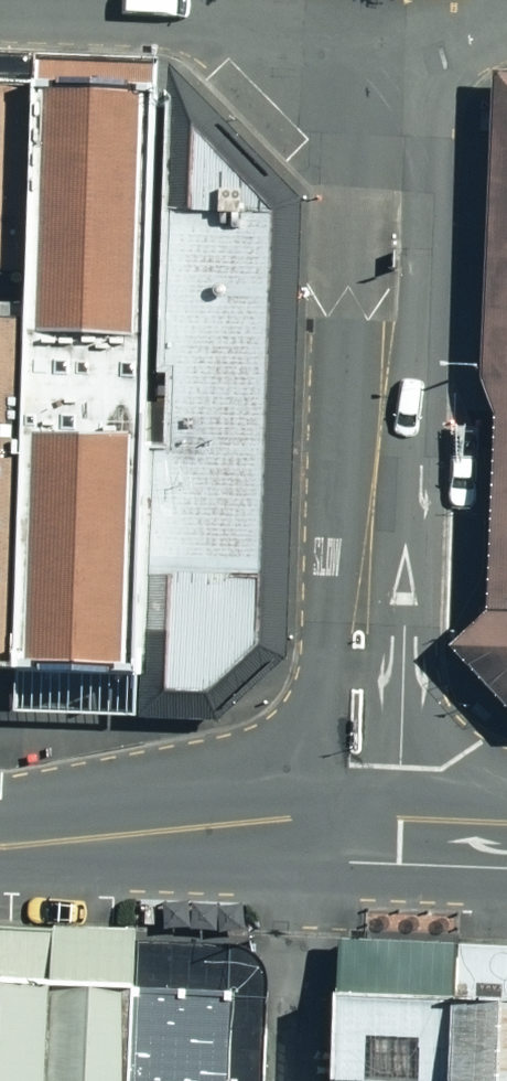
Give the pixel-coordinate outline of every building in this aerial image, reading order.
[(41,79),(41,50),(0,49),(0,77),(41,79)] [(41,79),(162,83),(163,54),(41,50),(41,79)] [(34,298),(41,79),(0,77),(0,297),(34,298)] [(23,671),(143,675),(162,83),(41,79),(34,298),(23,671)] [(273,211),(162,83),(143,675),(225,678),(262,645),(273,211)] [(23,671),(34,298),(0,297),(0,670),(23,671)] [(0,670),(0,707),(22,708),(23,671),(0,670)] [(143,675),(23,671),(22,708),(142,712),(143,675)] [(0,970),(0,1080),(120,1080),(122,973),(0,970)] [(248,975),(122,973),(120,1080),(245,1080),(248,975)] [(330,975),(327,1080),(454,1080),(457,979),(330,975)] [(457,979),(454,1080),(506,1080),(506,980),(457,979)]
